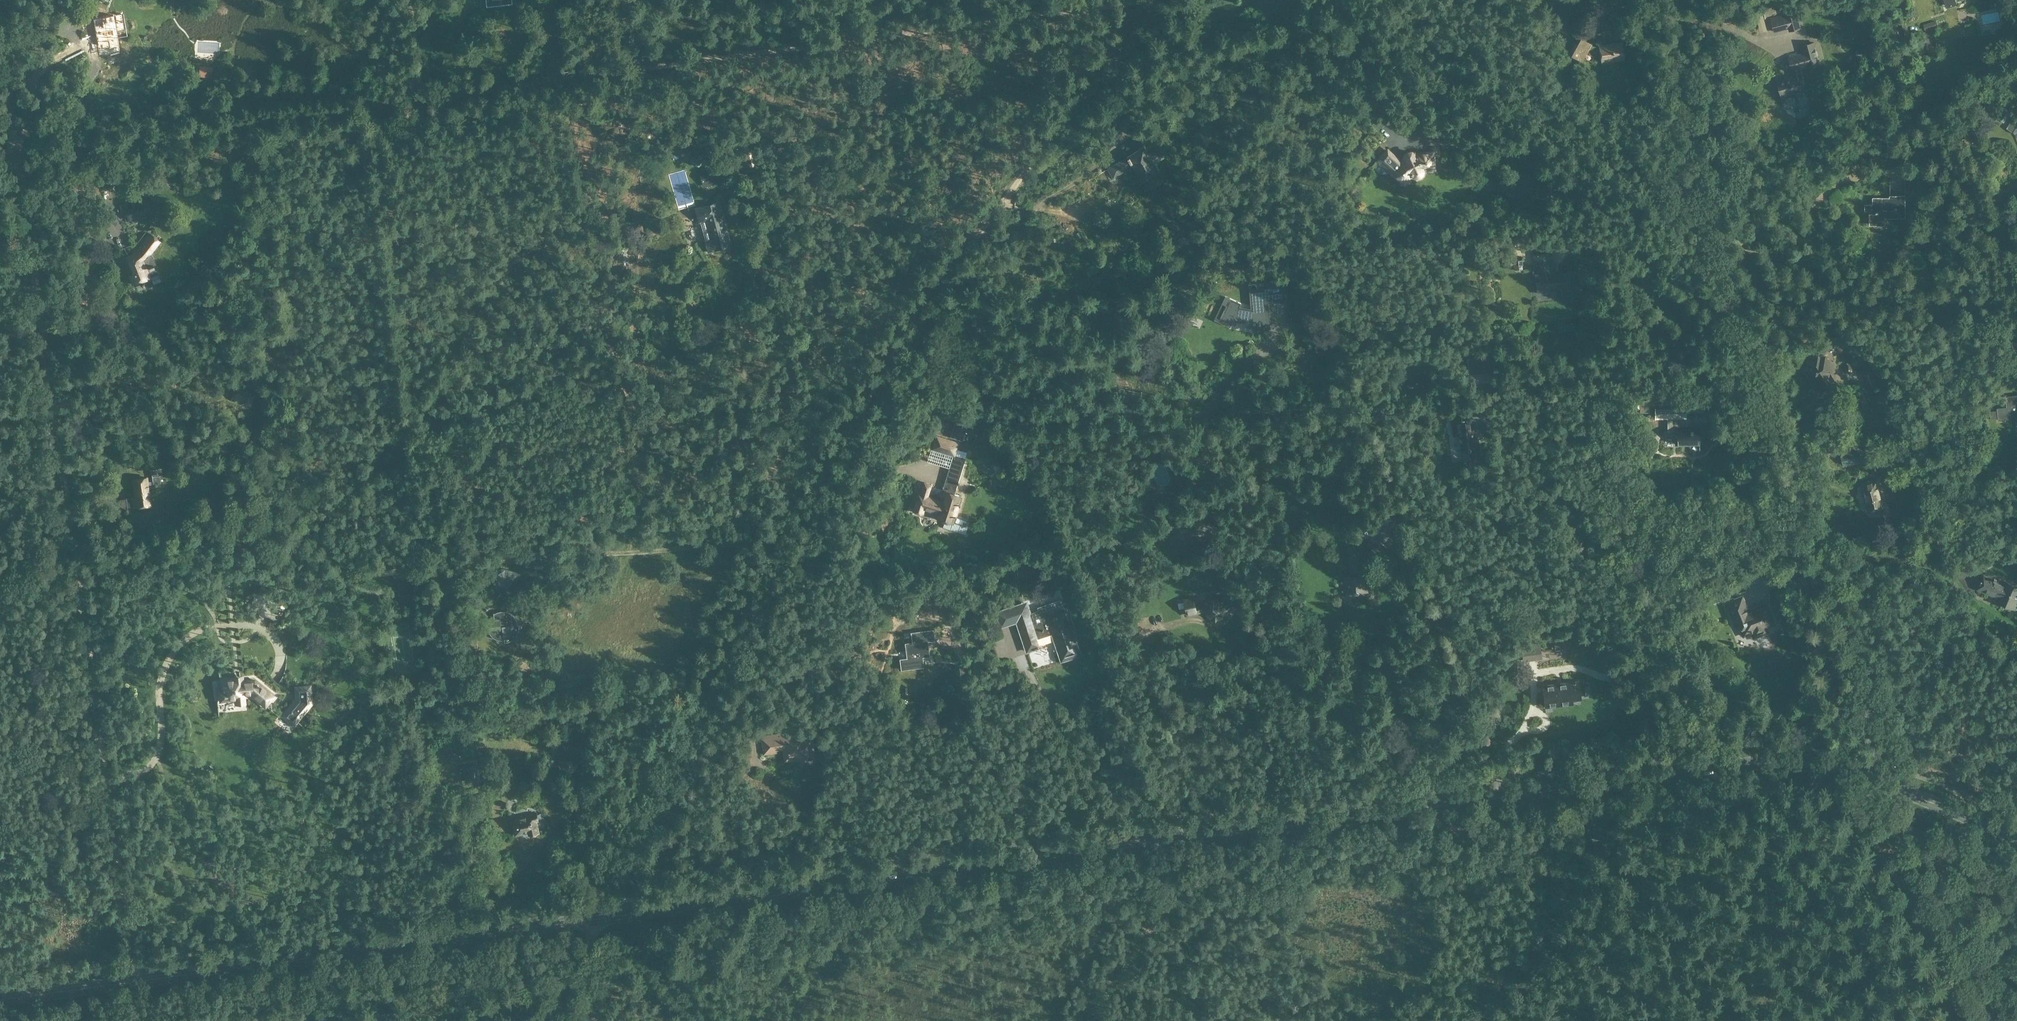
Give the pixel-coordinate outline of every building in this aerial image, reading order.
[(1801,28),(1797,12),(1785,15),(1785,16),(1782,17),(1781,15),(1771,18),(1774,32),(1789,28),(1789,31),(1801,28)] [(94,19),(92,19),(93,32),(96,31),(99,56),(105,56),(105,57),(108,57),(108,55),(120,54),(117,33),(125,32),(123,15),(94,19)] [(1924,25),(1925,31),(1934,28),(1933,22),(1924,25)] [(1929,39),(1921,41),(1924,55),(1932,53),(1929,39)] [(1621,43),(1600,46),(1603,62),(1624,58),(1621,43)] [(1866,57),(1873,55),(1871,45),(1856,50),(1858,58),(1865,56),(1866,57)] [(134,47),(127,50),(130,56),(137,53),(134,47)] [(1799,69),(1813,65),(1810,52),(1798,55),(1797,53),(1789,55),(1794,77),(1779,81),(1783,97),(1796,94),(1796,97),(1806,95),(1799,69)] [(2014,132),(2016,128),(2016,121),(2013,118),(2007,127),(2014,132)] [(1392,148),(1384,163),(1391,167),(1394,161),(1404,166),(1402,171),(1400,170),(1398,176),(1405,179),(1414,158),(1398,151),(1401,145),(1393,141),(1390,147),(1392,148)] [(1120,161),(1110,168),(1115,176),(1131,165),(1147,189),(1155,184),(1148,174),(1151,172),(1152,174),(1159,169),(1155,163),(1164,157),(1159,149),(1150,156),(1147,151),(1146,152),(1144,149),(1146,148),(1144,145),(1138,149),(1140,152),(1135,156),(1134,154),(1129,157),(1127,158),(1121,162),(1120,161)] [(1847,152),(1849,165),(1857,164),(1855,150),(1847,152)] [(743,174),(755,171),(751,154),(738,157),(743,174)] [(718,165),(699,171),(703,186),(722,181),(718,165)] [(110,171),(107,188),(115,190),(116,184),(119,184),(120,177),(117,177),(118,173),(110,171)] [(1088,202),(1093,199),(1088,190),(1083,193),(1088,202)] [(1870,226),(1885,226),(1885,218),(1906,218),(1906,197),(1874,197),(1874,204),(1869,204),(1870,226)] [(693,200),(676,202),(678,214),(694,211),(693,200)] [(1944,216),(1944,201),(1929,202),(1930,216),(1944,216)] [(720,202),(703,207),(710,239),(705,241),(708,251),(731,245),(720,202)] [(145,266),(142,259),(146,253),(149,256),(160,242),(151,235),(141,248),(136,251),(127,256),(134,274),(129,275),(132,283),(150,276),(145,266)] [(1538,293),(1555,291),(1555,288),(1562,288),(1563,301),(1581,299),(1578,271),(1560,273),(1560,275),(1554,276),(1553,273),(1551,274),(1550,266),(1553,266),(1552,253),(1533,255),(1535,268),(1538,268),(1538,275),(1536,275),(1538,293)] [(1253,331),(1267,329),(1263,290),(1254,291),(1255,306),(1251,307),(1251,308),(1247,308),(1246,308),(1244,308),(1242,307),(1240,306),(1241,303),(1230,298),(1219,320),(1231,326),(1233,320),(1239,321),(1242,322),(1246,323),(1252,323),(1253,331)] [(1557,324),(1559,337),(1576,335),(1574,323),(1557,324)] [(1822,384),(1827,388),(1835,378),(1815,361),(1814,361),(1815,359),(1815,357),(1813,355),(1811,355),(1809,356),(1808,355),(1801,363),(1800,366),(1801,368),(1805,373),(1807,371),(1822,384)] [(1489,372),(1488,357),(1478,358),(1479,373),(1489,372)] [(1862,370),(1869,390),(1884,384),(1877,365),(1862,370)] [(1879,412),(1891,408),(1885,391),(1873,395),(1879,412)] [(2016,418),(2016,395),(2005,396),(2006,407),(1997,408),(1998,420),(2016,418)] [(1701,426),(1690,426),(1690,419),(1686,419),(1686,410),(1668,410),(1669,432),(1676,432),(1676,445),(1701,444),(1701,426)] [(955,429),(952,437),(962,440),(968,420),(952,415),(951,417),(958,420),(955,427),(954,427),(953,429),(955,429)] [(1459,436),(1461,452),(1469,451),(1469,455),(1480,454),(1478,441),(1477,441),(1475,429),(1470,429),(1468,417),(1452,419),(1454,436),(1459,436)] [(966,458),(956,455),(960,442),(936,435),(931,449),(953,456),(942,490),(955,494),(966,458)] [(1841,454),(1843,462),(1844,465),(1861,460),(1858,450),(1843,454),(1841,454)] [(1844,474),(1855,470),(1853,464),(1842,468),(1844,474)] [(152,477),(153,484),(160,483),(159,476),(152,477)] [(150,505),(147,478),(133,480),(135,499),(133,499),(134,507),(150,505)] [(1869,510),(1884,506),(1878,481),(1863,485),(1869,510)] [(925,510),(937,513),(936,517),(953,522),(960,496),(943,492),(943,494),(944,495),(942,501),(936,499),(937,497),(929,495),(932,485),(925,483),(921,494),(918,493),(914,510),(924,513),(925,510)] [(1125,548),(1129,556),(1145,548),(1141,540),(1125,548)] [(1017,565),(1018,578),(1034,576),(1033,564),(1017,565)] [(490,575),(502,596),(519,572),(503,568),(503,567),(490,575)] [(1219,586),(1228,584),(1226,574),(1217,576),(1219,586)] [(1984,575),(1978,589),(1998,598),(1997,601),(2016,609),(2016,606),(2016,587),(2006,582),(2005,585),(1997,581),(1997,579),(1995,578),(1994,580),(1984,575)] [(402,601),(409,600),(407,581),(399,582),(402,601)] [(1628,584),(1633,595),(1640,593),(1636,582),(1628,584)] [(911,600),(925,604),(929,592),(915,588),(911,600)] [(1709,593),(1713,604),(1722,600),(1718,589),(1709,593)] [(1215,622),(1232,604),(1220,593),(1184,603),(1187,615),(1203,611),(1215,622)] [(1768,632),(1766,628),(1775,624),(1766,603),(1748,610),(1742,596),(1733,600),(1733,599),(1724,602),(1728,610),(1729,610),(1732,619),(1736,618),(1743,637),(1752,633),(1753,638),(1768,632)] [(1018,621),(1028,652),(1038,648),(1036,639),(1054,633),(1062,659),(1079,654),(1073,636),(1075,635),(1067,609),(1064,610),(1061,600),(1038,608),(1039,611),(1025,615),(1022,605),(997,613),(1002,626),(1018,621)] [(485,621),(486,632),(502,631),(500,619),(485,621)] [(901,670),(924,667),(923,657),(930,657),(928,642),(935,641),(934,629),(911,632),(912,642),(905,643),(907,658),(900,659),(901,670)] [(477,635),(464,637),(465,650),(478,649),(477,635)] [(1757,641),(1758,644),(1749,648),(1751,653),(1769,645),(1765,637),(1757,641)] [(1521,647),(1523,662),(1542,659),(1540,644),(1521,647)] [(1575,673),(1574,680),(1590,683),(1591,676),(1575,673)] [(236,700),(235,696),(250,695),(265,707),(274,696),(254,680),(242,681),(242,679),(222,681),(223,691),(219,692),(220,701),(236,700)] [(1578,681),(1562,683),(1561,682),(1556,683),(1556,684),(1543,685),(1545,705),(1572,701),(1572,699),(1580,698),(1578,681)] [(297,701),(285,716),(296,725),(311,706),(310,689),(296,690),(297,701)] [(789,734),(762,737),(764,754),(776,753),(776,750),(784,750),(785,761),(807,758),(803,736),(790,738),(789,734)] [(575,772),(571,758),(565,759),(564,756),(559,757),(563,775),(575,772)] [(481,781),(479,766),(465,766),(466,781),(481,781)] [(513,819),(515,835),(529,832),(529,835),(539,833),(537,822),(538,822),(537,814),(513,819)] [(449,842),(437,845),(440,856),(452,853),(449,842)]
